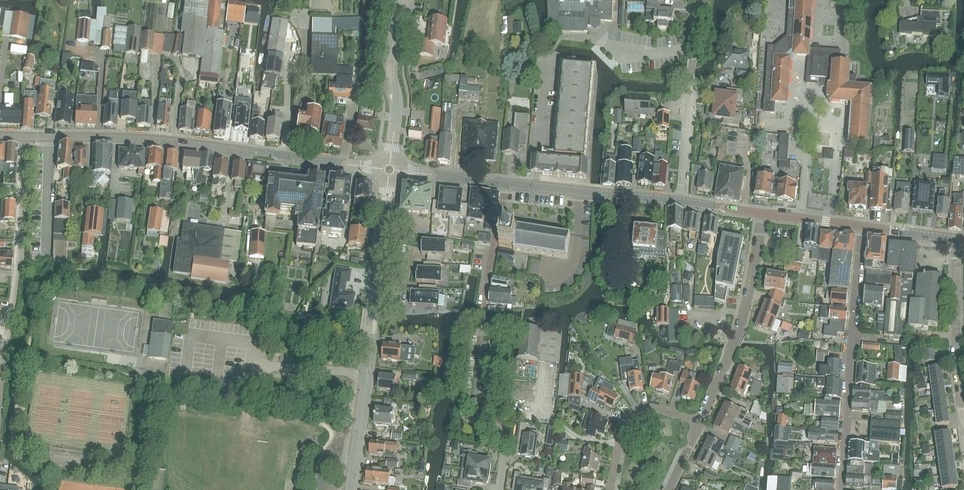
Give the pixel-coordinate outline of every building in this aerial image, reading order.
[(181,33),(185,33),(182,55),(202,58),(201,72),(219,75),(224,32),(217,31),(205,30),(209,0),(185,0),(181,33)] [(205,30),(217,31),(221,0),(209,0),(205,30)] [(246,4),(233,0),(231,0),(229,15),(239,16),(238,23),(243,24),(246,4)] [(558,32),(584,33),(584,32),(588,32),(588,27),(600,27),(600,21),(613,22),(614,0),(547,0),(549,23),(556,24),(558,24),(558,32)] [(809,56),(809,48),(812,12),(812,13),(813,0),(790,0),(789,11),(787,37),(776,47),(769,47),(764,113),(774,113),(775,102),(787,103),(790,60),(795,55),(809,56)] [(648,3),(646,21),(659,22),(658,29),(668,30),(669,23),(672,24),(674,24),(674,22),(676,22),(675,15),(674,15),(674,12),(660,10),(661,4),(648,3)] [(248,8),(247,16),(258,17),(259,9),(248,8)] [(2,35),(23,39),(26,15),(5,11),(2,35)] [(923,36),(936,37),(937,26),(940,26),(941,12),(921,11),(920,24),(909,23),(909,21),(900,23),(899,35),(912,36),(912,34),(923,34),(923,36)] [(500,18),(501,38),(513,37),(512,17),(500,18)] [(77,41),(88,42),(90,20),(79,19),(77,41)] [(288,21),(272,19),(267,53),(269,54),(266,73),(264,73),(262,88),(277,90),(288,21)] [(312,19),(311,76),(336,77),(337,67),(337,37),(335,37),(336,20),(312,19)] [(415,41),(414,54),(433,56),(434,44),(445,45),(448,21),(431,19),(428,42),(415,41)] [(141,29),(128,27),(125,53),(138,55),(141,29)] [(102,32),(101,49),(109,50),(111,33),(102,32)] [(140,51),(152,52),(154,34),(142,33),(140,51)] [(184,38),(175,36),(172,54),(180,56),(184,38)] [(806,84),(829,85),(831,85),(833,63),(840,64),(841,51),(809,48),(809,56),(806,84)] [(752,72),(747,71),(749,53),(726,50),(724,66),(738,68),(737,78),(751,79),(752,72)] [(63,53),(61,70),(70,62),(69,61),(73,58),(73,54),(63,53)] [(23,69),(30,72),(34,59),(27,57),(23,69)] [(831,85),(829,85),(827,99),(827,100),(830,100),(830,103),(847,104),(847,107),(851,107),(848,145),(867,146),(871,104),(872,104),(873,88),(856,87),(857,79),(849,79),(850,64),(840,64),(833,63),(831,85)] [(596,71),(593,68),(561,65),(552,155),(588,158),(596,71)] [(329,85),(328,96),(350,98),(351,86),(352,78),(353,78),(354,68),(337,67),(336,77),(336,85),(329,85)] [(167,69),(157,69),(157,79),(167,79),(167,69)] [(201,73),(200,81),(218,83),(219,75),(201,73)] [(927,74),(927,86),(938,86),(937,95),(948,96),(950,75),(927,74)] [(52,108),(54,91),(56,81),(41,79),(36,115),(50,117),(51,108),(52,108)] [(459,99),(479,101),(480,88),(460,86),(459,99)] [(55,123),(70,125),(74,97),(63,96),(64,90),(59,89),(55,123)] [(717,93),(715,105),(735,108),(736,101),(742,102),(743,91),(731,89),(730,95),(717,93)] [(23,97),(22,106),(21,129),(32,129),(34,103),(28,103),(29,97),(29,94),(23,93),(23,97)] [(20,125),(21,107),(13,107),(13,96),(6,95),(5,99),(5,107),(0,107),(0,125),(20,125)] [(133,123),(134,121),(135,120),(137,96),(128,95),(128,96),(123,96),(122,103),(121,119),(127,119),(127,121),(128,122),(133,123)] [(97,97),(76,96),(76,101),(75,124),(96,125),(97,97)] [(156,105),(164,106),(166,97),(157,96),(156,105)] [(636,99),(636,98),(627,97),(626,114),(654,115),(655,108),(650,107),(650,99),(636,99)] [(109,106),(104,106),(103,125),(116,126),(118,100),(109,99),(109,106)] [(234,109),(233,119),(236,119),(234,129),(248,130),(251,101),(235,99),(234,109)] [(151,110),(152,101),(139,100),(137,126),(150,127),(151,110)] [(181,108),(179,130),(193,132),(196,103),(187,102),(186,109),(181,108)] [(735,108),(715,105),(714,117),(727,119),(726,125),(739,126),(741,114),(735,114),(735,108)] [(156,128),(168,129),(170,106),(158,106),(156,128)] [(228,109),(217,108),(214,134),(225,135),(226,127),(229,127),(231,110),(228,110),(228,109)] [(199,133),(200,132),(209,133),(211,115),(208,115),(208,113),(206,112),(205,114),(204,114),(204,113),(204,111),(203,110),(201,109),(199,109),(197,110),(196,112),(196,113),(195,113),(193,131),(195,131),(196,133),(199,133)] [(297,129),(302,129),(302,131),(318,133),(321,111),(305,109),(305,114),(299,113),(297,129)] [(281,122),(282,114),(275,113),(274,121),(268,120),(266,137),(279,139),(281,122)] [(657,127),(669,128),(670,114),(658,113),(657,127)] [(250,137),(263,138),(264,122),(258,121),(258,115),(252,114),(250,137)] [(526,147),(528,116),(516,114),(514,132),(505,131),(503,152),(505,153),(506,154),(510,154),(511,153),(515,154),(515,151),(518,151),(519,147),(526,147)] [(357,128),(372,131),(374,119),(359,116),(357,128)] [(442,135),(439,162),(450,163),(453,138),(450,137),(452,119),(442,118),(440,135),(442,135)] [(338,125),(338,121),(334,120),(333,124),(324,123),(320,144),(341,148),(345,126),(338,125)] [(500,125),(466,121),(463,147),(464,147),(463,158),(496,162),(500,125)] [(409,138),(421,140),(423,130),(411,128),(409,138)] [(915,132),(904,132),(903,152),(914,152),(915,132)] [(789,135),(780,135),(778,162),(788,162),(788,161),(789,135)] [(425,161),(436,163),(439,138),(431,137),(431,144),(427,144),(425,161)] [(641,149),(642,139),(640,139),(635,139),(634,139),(633,149),(641,149)] [(3,185),(15,186),(17,144),(6,144),(3,185)] [(71,169),(74,144),(59,144),(57,168),(64,169),(64,173),(63,180),(72,181),(73,169),(71,169)] [(95,185),(106,173),(111,173),(113,146),(93,145),(92,171),(88,170),(87,181),(87,188),(95,189),(95,185)] [(119,149),(119,168),(138,169),(138,175),(143,175),(144,169),(144,150),(119,149)] [(616,185),(632,186),(634,166),(630,165),(631,150),(621,149),(619,177),(617,177),(616,185)] [(72,168),(79,169),(79,175),(85,176),(86,169),(86,150),(74,150),(73,159),(72,168)] [(152,182),(160,183),(163,152),(147,150),(146,159),(147,159),(146,168),(154,169),(152,182)] [(161,183),(159,199),(170,200),(173,171),(177,171),(179,153),(178,153),(177,152),(172,151),(171,153),(166,152),(164,169),(163,182),(161,183)] [(653,185),(665,186),(667,164),(660,163),(661,153),(656,152),(655,163),(653,185)] [(192,174),(191,182),(191,184),(201,185),(203,170),(211,171),(213,155),(202,153),(199,169),(199,172),(192,171),(192,174)] [(184,154),(182,173),(187,173),(186,181),(191,182),(192,174),(192,171),(192,170),(199,170),(200,155),(184,154)] [(931,169),(931,172),(946,173),(946,171),(947,156),(934,155),(932,169),(931,169)] [(638,183),(652,184),(655,158),(641,157),(638,183)] [(533,158),(531,174),(536,174),(541,174),(587,179),(588,164),(538,159),(533,158)] [(963,177),(963,159),(954,158),(953,176),(963,177)] [(228,163),(215,161),(212,185),(213,187),(216,187),(218,185),(225,186),(226,180),(228,163)] [(604,185),(614,185),(616,163),(609,162),(609,163),(606,163),(604,185)] [(235,181),(235,188),(243,189),(245,165),(234,163),(232,180),(235,181)] [(263,182),(263,186),(267,187),(267,184),(269,165),(248,163),(246,180),(263,182)] [(698,190),(711,192),(714,175),(708,174),(709,168),(701,167),(698,190)] [(720,167),(715,199),(739,203),(745,171),(720,167)] [(872,182),(872,185),(872,193),(870,210),(874,210),(875,211),(876,212),(876,213),(880,213),(881,211),(882,211),(886,211),(886,210),(891,210),(892,195),(892,194),(893,178),(885,177),(885,170),(873,170),(873,174),(872,182)] [(775,174),(771,174),(759,172),(758,172),(757,176),(754,196),(755,196),(755,197),(770,199),(770,198),(771,198),(772,196),(774,179),(775,174)] [(294,219),(299,220),(296,246),(315,248),(323,178),(309,177),(308,183),(269,178),(265,216),(278,217),(279,211),(295,213),(294,219)] [(346,219),(341,219),(342,211),(347,212),(350,181),(329,179),(328,191),(325,191),(324,198),(327,198),(325,217),(322,217),(321,233),(344,236),(346,219)] [(778,197),(780,182),(780,180),(774,179),(772,196),(778,197)] [(354,199),(362,200),(361,207),(369,208),(371,197),(369,196),(370,190),(371,184),(364,183),(365,181),(358,180),(358,182),(357,182),(354,199)] [(850,208),(856,208),(856,209),(858,209),(859,210),(863,211),(864,209),(866,209),(868,187),(854,186),(855,180),(849,180),(849,186),(848,193),(851,193),(850,207),(850,208)] [(795,200),(797,186),(796,186),(796,184),(780,182),(778,197),(778,200),(794,202),(794,200),(795,200)] [(432,199),(432,189),(414,187),(414,186),(413,186),(413,185),(412,183),(409,183),(407,185),(407,186),(406,186),(406,187),(405,186),(403,212),(430,215),(431,205),(432,199)] [(913,210),(933,212),(935,185),(916,183),(913,210)] [(895,212),(908,213),(910,196),(904,196),(904,187),(897,186),(897,195),(896,195),(895,212)] [(467,218),(467,219),(482,221),(482,220),(483,212),(486,212),(485,218),(488,219),(486,231),(492,232),(494,220),(495,220),(500,194),(499,193),(499,194),(490,192),(491,191),(481,190),(481,191),(473,189),(472,189),(472,190),(468,216),(467,216),(467,218)] [(434,202),(432,214),(439,215),(439,214),(449,215),(452,191),(449,190),(449,191),(442,190),(441,190),(440,202),(434,202)] [(449,215),(449,217),(460,218),(460,217),(466,218),(468,205),(462,205),(463,193),(463,192),(462,192),(455,191),(452,191),(449,215)] [(948,218),(948,215),(949,206),(950,201),(945,200),(946,191),(940,191),(937,217),(948,218)] [(949,206),(948,215),(950,216),(949,229),(961,231),(962,230),(961,230),(963,196),(955,195),(954,207),(949,206)] [(100,200),(91,199),(91,206),(100,207),(100,200)] [(117,220),(130,222),(133,202),(119,200),(117,220)] [(1,201),(1,215),(0,215),(0,222),(8,223),(8,220),(15,220),(15,202),(1,201)] [(55,203),(54,219),(69,219),(70,204),(55,203)] [(683,229),(683,209),(669,207),(669,208),(669,227),(673,228),(672,234),(678,235),(679,229),(683,229)] [(103,211),(85,209),(83,234),(94,235),(101,236),(103,211)] [(163,211),(151,209),(147,231),(159,233),(163,211)] [(693,216),(694,215),(689,214),(689,215),(687,215),(684,232),(691,233),(689,240),(697,241),(700,217),(693,216)] [(702,244),(710,245),(711,236),(717,237),(719,220),(717,220),(717,219),(713,218),(713,219),(706,218),(702,244)] [(68,220),(54,220),(54,235),(67,235),(68,220)] [(191,278),(226,283),(229,262),(232,263),(236,232),(184,224),(181,244),(177,243),(173,273),(191,275),(191,278)] [(348,244),(364,246),(366,230),(351,227),(348,244)] [(514,250),(526,251),(567,258),(570,235),(517,227),(517,231),(502,229),(499,245),(514,247),(514,250)] [(806,228),(804,245),(813,246),(812,260),(819,260),(820,249),(820,246),(818,246),(819,228),(806,227),(806,228)] [(633,257),(634,258),(641,259),(643,258),(656,259),(656,258),(665,259),(666,232),(658,231),(659,231),(658,230),(636,228),(635,228),(633,251),(633,257)] [(265,232),(251,231),(250,257),(264,258),(265,232)] [(819,260),(819,262),(830,263),(833,234),(830,234),(830,232),(822,231),(822,233),(821,233),(820,246),(820,249),(819,260)] [(829,289),(849,291),(855,237),(854,235),(837,233),(837,234),(835,234),(829,289)] [(94,235),(83,234),(81,258),(92,259),(94,235)] [(723,235),(718,234),(718,235),(719,235),(717,245),(721,246),(718,260),(715,301),(725,303),(728,288),(734,289),(739,264),(740,264),(743,250),(742,249),(744,239),(723,235)] [(865,270),(867,270),(883,272),(887,240),(887,239),(886,239),(870,237),(869,237),(868,238),(869,238),(865,270)] [(422,254),(422,255),(428,255),(428,261),(440,262),(441,256),(447,256),(448,243),(423,241),(422,242),(423,242),(422,249),(422,250),(422,254)] [(916,246),(890,244),(888,269),(901,270),(900,275),(905,275),(905,279),(913,280),(916,246)] [(708,247),(699,246),(698,255),(707,256),(708,247)] [(795,263),(802,264),(803,250),(796,249),(795,263)] [(12,267),(13,251),(0,250),(0,266),(12,267)] [(513,262),(515,253),(499,250),(497,260),(513,262)] [(67,254),(53,253),(53,263),(66,264),(67,254)] [(417,274),(416,283),(441,284),(442,271),(441,271),(441,264),(424,263),(424,269),(418,269),(418,274),(417,274)] [(785,269),(800,272),(801,265),(786,263),(785,269)] [(336,269),(331,306),(352,309),(354,294),(347,293),(347,291),(346,290),(344,289),(345,282),(348,282),(350,271),(336,269)] [(788,277),(768,273),(765,289),(772,291),(771,294),(780,297),(780,298),(783,300),(785,293),(786,287),(789,288),(790,281),(787,280),(788,277)] [(866,275),(865,286),(876,287),(890,288),(891,277),(883,276),(866,275)] [(942,277),(935,276),(926,275),(924,275),(924,277),(918,276),(917,292),(912,292),(909,328),(928,330),(929,326),(937,326),(942,277)] [(492,287),(508,290),(510,280),(493,277),(492,287)] [(913,280),(905,279),(893,278),(891,300),(887,300),(886,315),(884,332),(884,335),(902,337),(901,348),(907,348),(908,337),(908,338),(909,328),(912,292),(913,280)] [(682,302),(682,286),(672,286),(672,302),(682,302)] [(862,302),(864,303),(863,304),(882,306),(884,288),(865,286),(864,297),(862,298),(862,302)] [(411,306),(412,306),(439,308),(440,295),(436,294),(436,288),(420,287),(419,293),(413,293),(412,293),(412,298),(411,298),(411,299),(412,299),(411,306)] [(489,293),(488,299),(490,299),(490,304),(508,305),(508,310),(512,310),(513,305),(511,305),(512,291),(491,289),(491,292),(491,293),(489,293)] [(831,303),(848,305),(849,292),(827,290),(827,296),(832,296),(831,303)] [(776,320),(781,308),(783,309),(786,300),(783,300),(780,298),(780,297),(771,294),(768,302),(766,302),(761,314),(776,320)] [(837,333),(844,334),(846,321),(848,309),(822,306),(820,319),(831,320),(830,327),(825,327),(824,336),(837,338),(837,333)] [(677,310),(657,310),(657,326),(669,326),(669,340),(677,340),(677,310)] [(776,320),(761,314),(756,327),(771,333),(776,320)] [(877,332),(884,332),(886,315),(879,314),(877,332)] [(151,334),(148,358),(168,361),(171,337),(173,323),(153,320),(151,334)] [(784,323),(781,329),(789,332),(791,325),(784,323)] [(637,331),(617,325),(614,337),(634,342),(637,331)] [(517,359),(538,361),(541,330),(520,328),(517,359)] [(808,340),(810,333),(802,331),(800,338),(808,340)] [(871,352),(872,340),(861,339),(861,352),(871,352)] [(400,362),(414,364),(416,349),(402,347),(384,344),(382,360),(400,363),(400,362)] [(925,351),(926,362),(933,361),(932,350),(925,351)] [(682,366),(688,368),(690,361),(693,362),(697,355),(696,355),(686,355),(682,366)] [(666,377),(654,374),(651,388),(657,389),(656,391),(657,392),(658,394),(663,395),(664,393),(669,394),(674,371),(680,372),(683,360),(677,359),(676,362),(670,361),(666,377)] [(622,375),(623,382),(629,382),(630,391),(643,390),(641,373),(639,361),(633,361),(634,366),(621,368),(622,375)] [(820,377),(840,378),(842,362),(828,361),(828,369),(821,368),(820,377)] [(778,372),(792,373),(793,365),(779,364),(778,372)] [(856,385),(875,386),(877,366),(857,364),(856,385)] [(888,381),(898,382),(899,366),(889,365),(888,381)] [(740,367),(735,379),(748,384),(748,386),(753,387),(755,381),(750,379),(753,372),(740,367)] [(925,379),(931,378),(931,383),(943,382),(941,367),(929,369),(929,370),(925,370),(925,379)] [(686,384),(682,398),(694,402),(700,385),(694,383),(697,375),(684,370),(680,382),(686,384)] [(404,379),(416,380),(417,374),(404,372),(404,379)] [(580,408),(581,398),(583,376),(571,375),(569,397),(569,403),(580,408)] [(378,390),(395,392),(397,378),(380,376),(378,390)] [(784,378),(783,394),(793,395),(794,379),(784,378)] [(748,384),(735,379),(731,392),(744,397),(748,386),(748,384)] [(842,381),(818,380),(817,387),(825,388),(825,397),(841,399),(842,381)] [(755,381),(753,387),(760,390),(763,384),(755,381)] [(931,383),(933,398),(945,396),(943,382),(931,383)] [(589,399),(589,400),(589,401),(596,405),(604,409),(606,405),(613,408),(615,404),(616,404),(618,400),(617,399),(618,397),(612,394),(615,388),(607,383),(601,394),(594,390),(589,399)] [(760,390),(753,387),(750,393),(758,396),(760,390)] [(884,402),(885,398),(885,395),(877,394),(877,392),(871,392),(871,388),(854,387),(853,399),(877,401),(884,402)] [(945,396),(933,398),(935,412),(947,410),(945,396)] [(841,402),(817,400),(816,407),(812,407),(811,416),(839,418),(841,402)] [(879,402),(853,400),(852,411),(878,413),(879,402)] [(725,404),(720,416),(734,423),(749,430),(752,422),(746,419),(749,412),(740,408),(740,410),(725,404)] [(754,404),(752,408),(762,412),(764,407),(754,404)] [(762,412),(752,408),(750,413),(760,417),(762,412)] [(374,424),(392,427),(394,412),(376,409),(375,416),(375,418),(374,422),(375,422),(374,424)] [(935,412),(937,426),(949,424),(947,410),(935,412)] [(586,423),(584,430),(589,432),(588,436),(595,438),(596,434),(604,436),(607,425),(608,421),(602,419),(602,418),(594,416),(594,414),(588,413),(586,423)] [(902,414),(886,413),(886,421),(901,422),(902,414)] [(778,414),(777,427),(785,428),(786,428),(787,415),(778,414)] [(734,423),(720,416),(714,428),(729,435),(732,429),(739,432),(740,431),(747,434),(749,430),(734,423)] [(855,428),(865,428),(864,418),(855,418),(855,428)] [(823,419),(822,423),(816,423),(816,430),(838,431),(839,420),(823,419)] [(871,421),(871,428),(901,430),(901,423),(871,421)] [(526,431),(527,425),(521,424),(518,443),(524,444),(522,456),(534,458),(534,456),(537,457),(538,455),(539,452),(538,450),(536,449),(537,439),(538,433),(526,431)] [(777,427),(775,427),(774,436),(784,437),(786,435),(784,433),(785,428),(777,427)] [(556,429),(549,428),(546,445),(553,446),(556,429)] [(901,430),(871,428),(870,435),(900,437),(901,430)] [(838,432),(809,430),(808,441),(837,443),(838,432)] [(402,440),(403,432),(392,431),(391,439),(402,440)] [(935,434),(937,448),(952,446),(950,432),(935,434)] [(892,442),(900,443),(900,437),(870,435),(870,439),(870,441),(892,443),(892,442)] [(742,441),(731,436),(729,442),(740,447),(742,441)] [(724,446),(709,439),(703,451),(718,458),(725,461),(732,465),(735,460),(727,457),(728,455),(721,451),(724,446)] [(556,450),(568,451),(569,442),(557,441),(556,450)] [(370,455),(385,457),(385,451),(398,453),(398,445),(386,444),(371,442),(370,455)] [(729,442),(727,447),(737,452),(740,447),(729,442)] [(777,450),(793,452),(793,444),(778,442),(777,450)] [(875,445),(849,443),(848,461),(879,463),(880,452),(874,452),(875,445)] [(937,448),(939,462),(954,460),(952,446),(937,448)] [(581,472),(590,474),(590,471),(597,472),(600,457),(594,456),(595,450),(586,448),(581,472)] [(814,464),(836,466),(837,450),(815,448),(814,464)] [(464,457),(462,469),(490,473),(491,470),(491,463),(489,463),(490,461),(477,459),(478,453),(463,451),(462,457),(464,457)] [(718,458),(703,451),(697,463),(712,470),(716,462),(721,464),(723,460),(718,458)] [(387,460),(386,466),(387,467),(397,468),(398,468),(399,461),(387,460)] [(939,462),(941,476),(956,474),(954,460),(939,462)] [(847,475),(872,477),(873,466),(848,464),(847,475)] [(811,476),(835,478),(836,467),(812,465),(811,476)] [(885,466),(884,479),(899,480),(900,467),(885,466)] [(373,483),(389,485),(395,486),(395,480),(390,479),(391,473),(383,472),(383,471),(368,469),(367,475),(365,474),(363,484),(372,485),(373,483)] [(490,473),(462,469),(460,480),(459,480),(458,486),(472,489),(473,483),(486,485),(486,483),(488,483),(490,476),(490,473)] [(704,477),(715,482),(718,476),(707,471),(704,477)] [(532,479),(521,477),(522,473),(515,472),(512,489),(531,489),(532,479)] [(553,486),(561,486),(562,473),(554,473),(553,486)] [(956,474),(941,476),(943,489),(958,487),(956,474)] [(872,477),(847,476),(846,487),(871,489),(872,477)] [(777,489),(791,489),(791,479),(778,477),(777,489)] [(531,489),(549,489),(550,480),(544,479),(544,481),(532,479),(531,489)] [(883,489),(902,489),(903,480),(899,480),(884,479),(883,480),(883,489)] [(835,482),(817,480),(816,489),(834,489),(835,482)]
